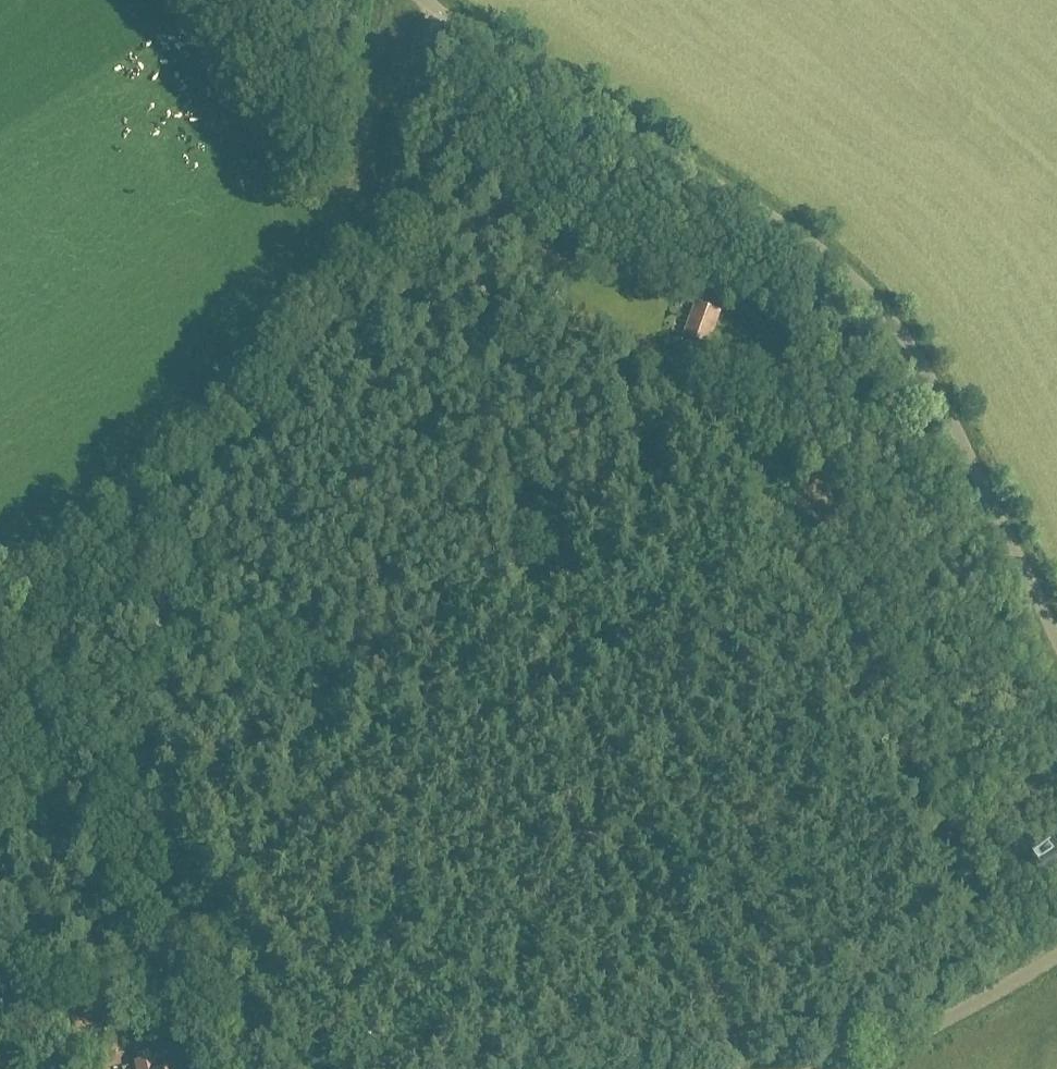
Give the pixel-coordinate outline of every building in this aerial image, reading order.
[(684,335),(709,344),(720,313),(695,303),(684,335)] [(1030,865),(1039,879),(1056,867),(1056,859),(1051,851),(1030,865)] [(156,949),(136,962),(141,971),(161,958),(156,949)] [(134,1062),(136,1068),(159,1068),(156,1057),(134,1062)]
